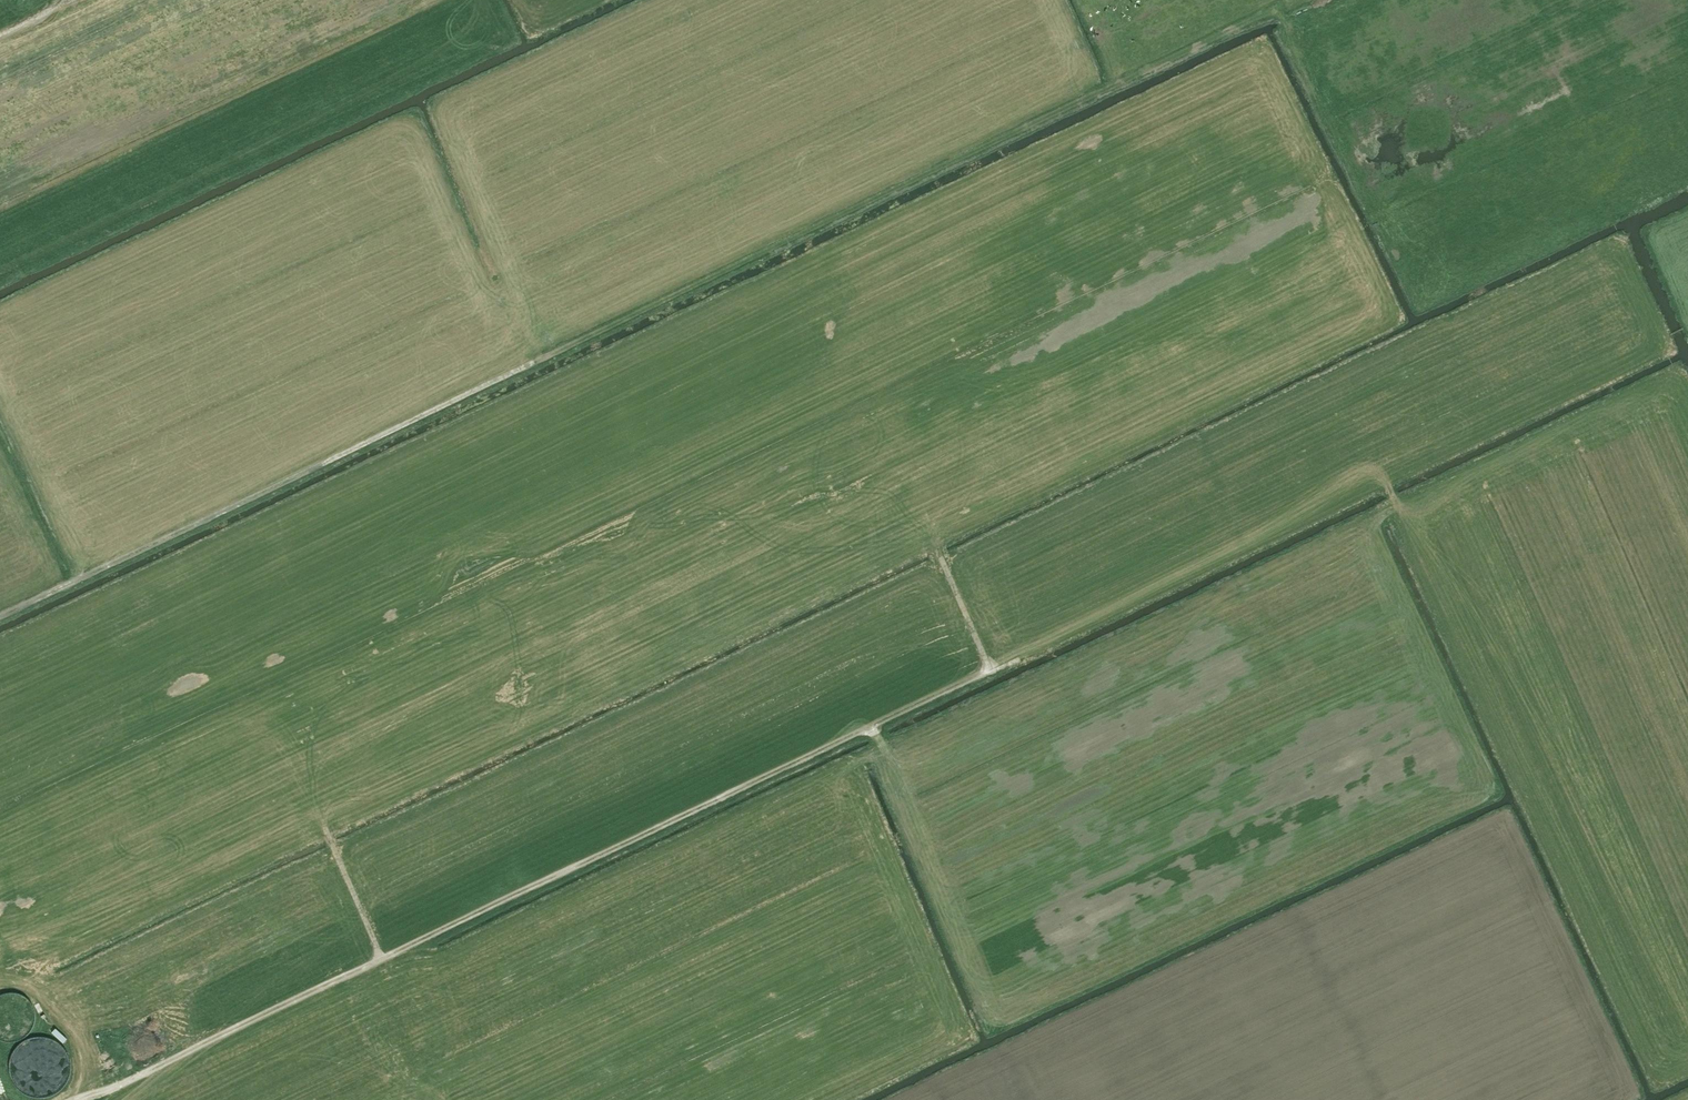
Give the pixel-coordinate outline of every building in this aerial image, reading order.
[(48,1067),(52,1062),(41,1054),(33,1065),(35,1066),(33,1069),(44,1077),(51,1069),(48,1067)]
